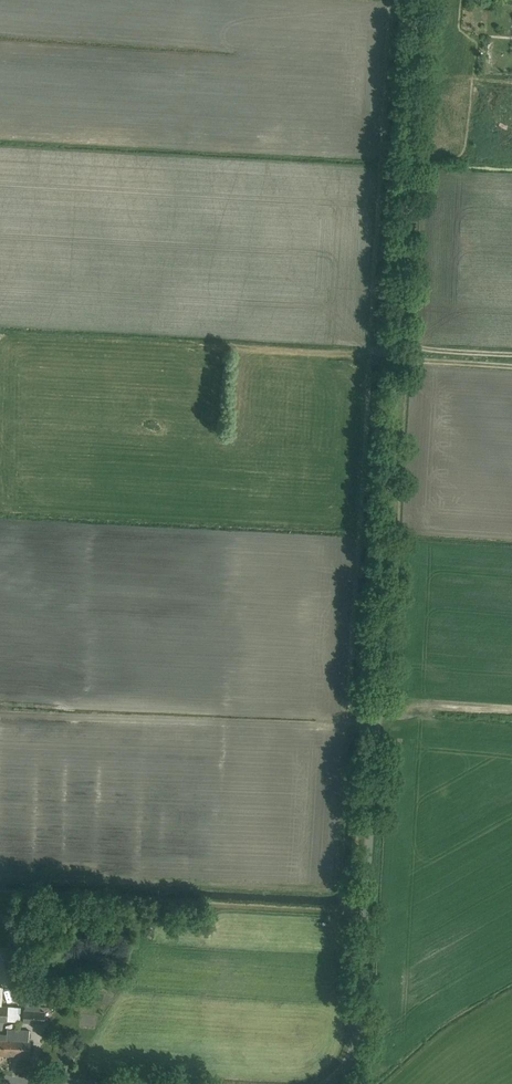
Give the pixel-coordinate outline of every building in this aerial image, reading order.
[(420,494),(430,490),(427,483),(417,487),(420,494)] [(42,973),(43,960),(33,959),(32,972),(42,973)] [(31,980),(23,980),(23,992),(30,993),(31,980)] [(44,1024),(45,1011),(40,1011),(40,1003),(27,1002),(23,1010),(22,1010),(21,1022),(44,1024)] [(18,1029),(7,1029),(7,1035),(0,1034),(0,1055),(16,1056),(18,1029)] [(18,1029),(16,1056),(30,1057),(31,1041),(28,1041),(29,1030),(18,1029)]
